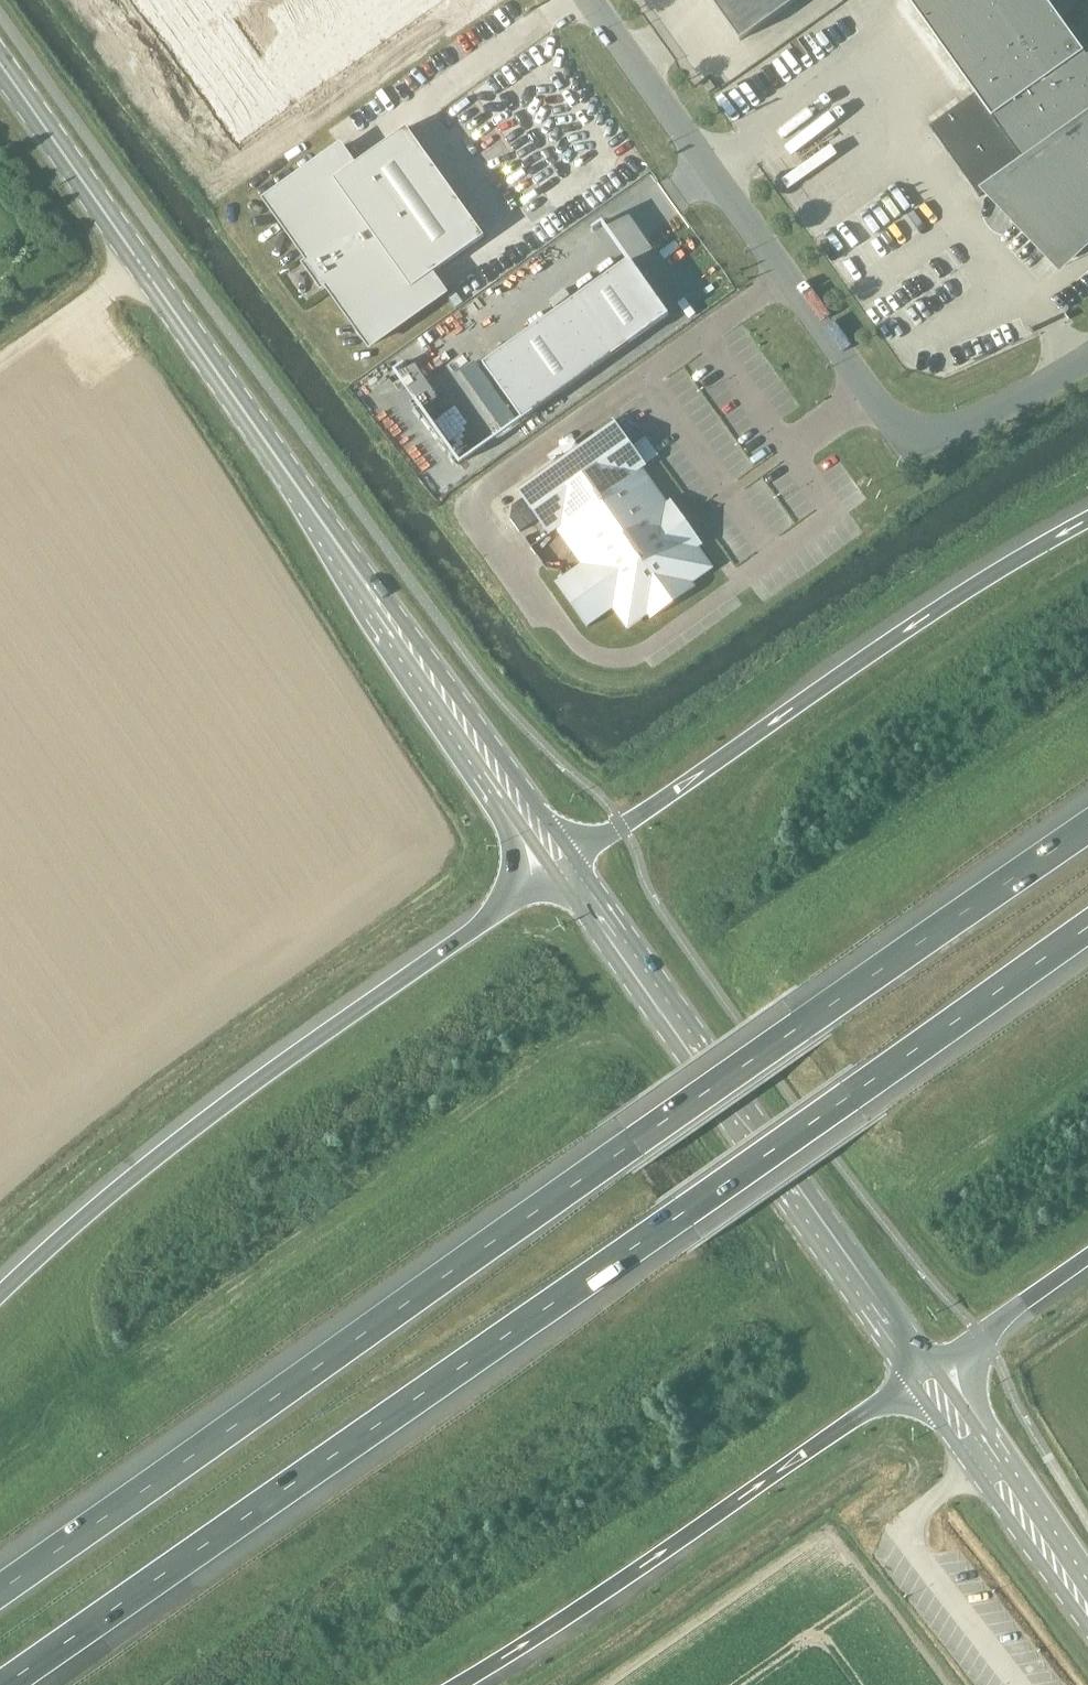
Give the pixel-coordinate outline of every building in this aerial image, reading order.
[(223,0),(134,0),(170,49),(228,8),(223,0)] [(357,64),(311,0),(282,0),(272,7),(328,85),(357,64)] [(387,43),(356,0),(311,0),(357,64),(387,43)] [(447,1),(446,0),(356,0),(387,43),(447,1)] [(739,41),(797,0),(710,0),(739,41)] [(928,128),(978,198),(989,190),(1002,204),(998,208),(1009,219),(1013,215),(1060,265),(1087,238),(1087,55),(1087,56),(1047,0),(908,0),(975,94),(928,128)] [(298,106),(328,85),(272,7),(243,28),(298,106)] [(239,148),(298,106),(243,28),(228,8),(170,49),(239,148)] [(340,147),(266,199),(370,346),(444,293),(431,274),(484,236),(406,127),(353,165),(340,147)] [(791,221),(826,201),(817,185),(837,173),(830,162),(776,194),(791,221)] [(522,419),(669,315),(662,306),(658,308),(625,262),(483,363),(522,419)] [(553,464),(517,490),(549,536),(562,526),(586,559),(554,582),(587,628),(619,605),(629,618),(643,609),(650,619),(696,587),(688,576),(702,566),(692,553),(703,545),(670,500),(660,507),(637,473),(647,466),(614,420),(578,446),(572,438),(547,456),(553,464)] [(916,1608),(922,1619),(939,1610),(934,1599),(916,1608)]
